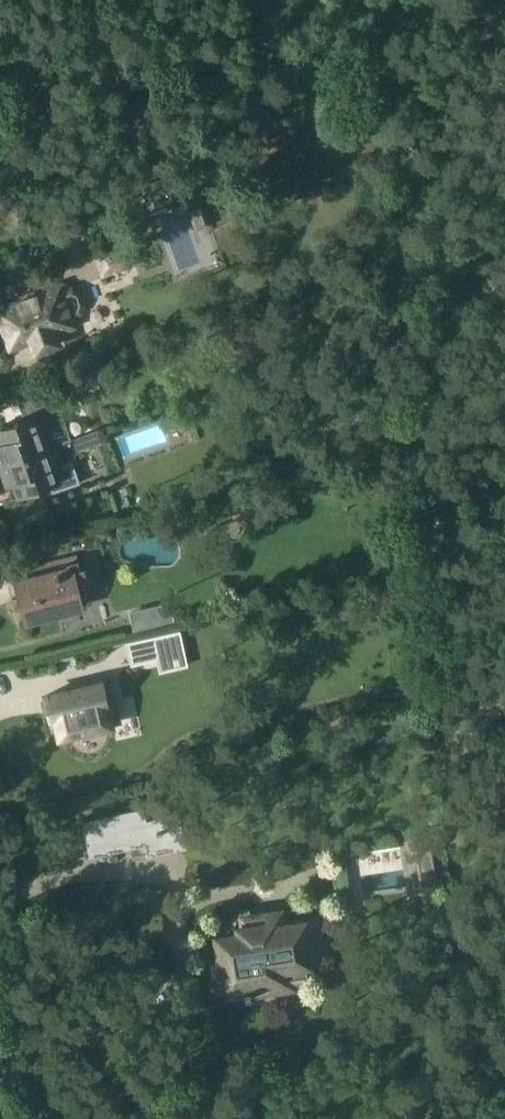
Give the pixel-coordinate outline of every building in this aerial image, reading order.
[(140,186),(151,215),(189,202),(178,172),(140,186)] [(187,207),(196,230),(211,225),(203,201),(187,207)] [(104,279),(140,265),(131,240),(94,254),(104,279)] [(60,286),(0,308),(0,312),(12,346),(33,339),(37,351),(60,343),(54,326),(73,320),(71,315),(82,311),(85,303),(81,291),(73,287),(62,291),(60,286)] [(0,425),(0,452),(4,463),(55,445),(71,439),(54,389),(20,400),(25,417),(0,425)] [(55,445),(4,463),(14,494),(50,482),(53,492),(81,483),(74,462),(62,466),(55,445)] [(39,578),(19,583),(28,622),(79,609),(79,608),(88,606),(84,591),(89,589),(89,588),(91,588),(85,566),(79,567),(78,562),(77,562),(76,559),(52,565),(37,569),(39,578)] [(180,629),(128,640),(132,663),(185,651),(180,629)] [(48,699),(43,700),(43,702),(48,701),(50,711),(45,712),(46,714),(51,713),(52,718),(57,716),(61,736),(112,725),(112,723),(121,721),(112,682),(103,684),(103,682),(47,694),(48,699)] [(143,809),(81,823),(88,854),(149,841),(152,851),(185,843),(182,830),(181,824),(175,815),(167,801),(143,809)] [(410,847),(415,887),(446,884),(442,843),(410,847)] [(281,912),(260,916),(261,923),(238,927),(239,934),(217,937),(221,964),(216,964),(219,984),(229,983),(231,998),(246,995),(246,997),(252,996),(251,995),(267,992),(264,977),(273,976),(273,973),(279,972),(281,984),(309,979),(306,964),(309,963),(305,943),(307,943),(304,924),(283,927),(281,912)]
